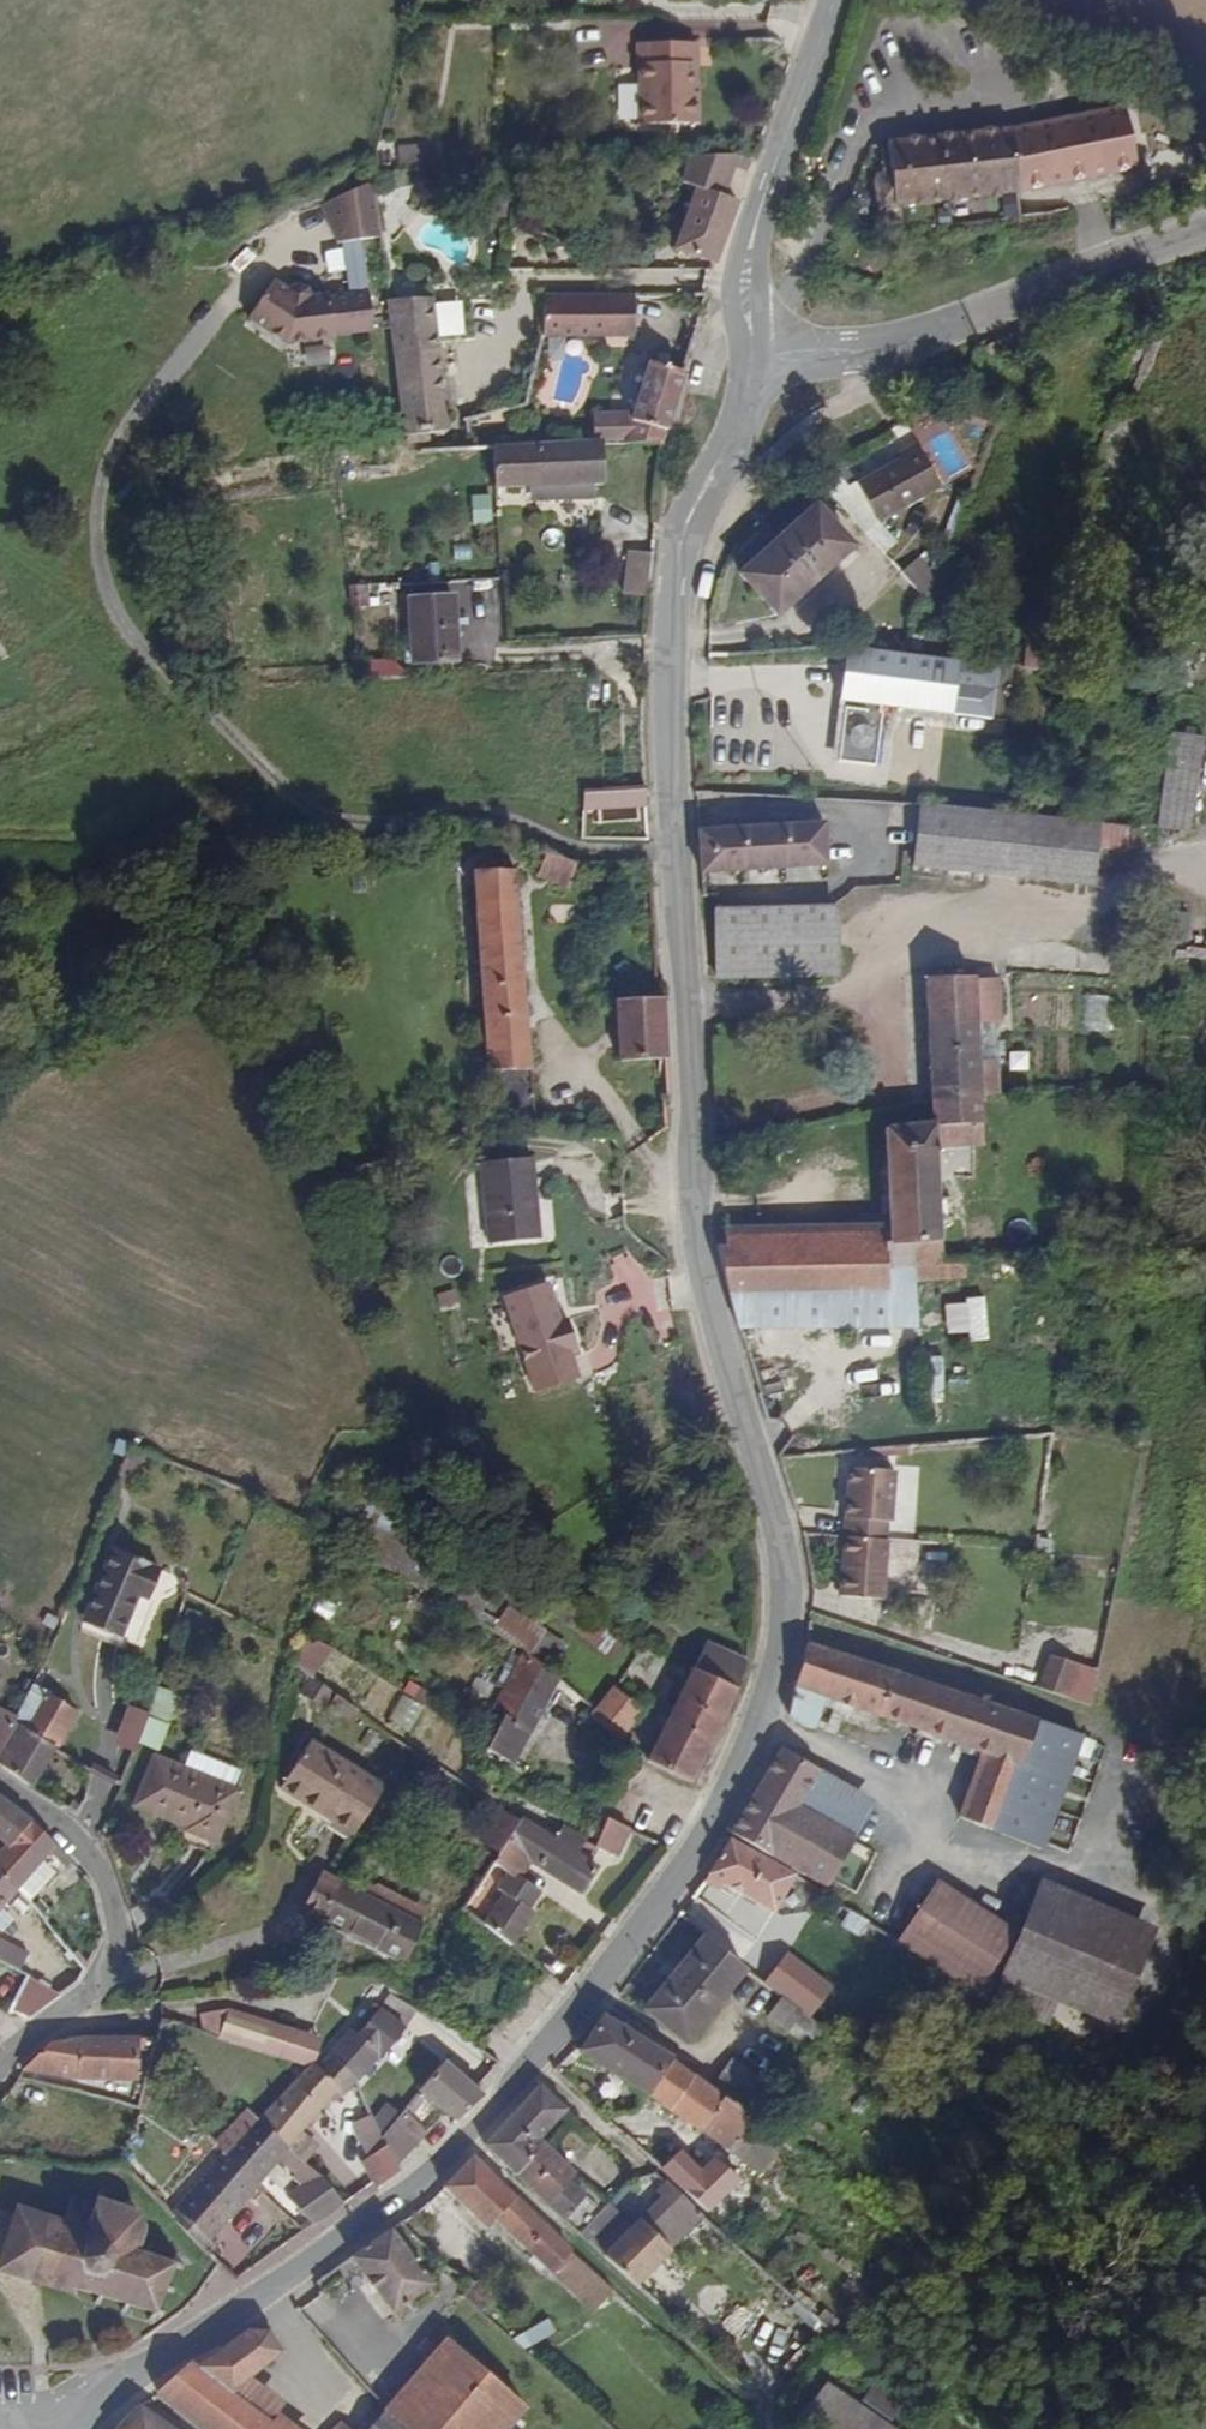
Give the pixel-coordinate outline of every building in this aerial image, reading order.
[(685,94),(685,63),(696,63),(695,39),(634,40),(635,61),(641,61),(642,121),(698,120),(698,93),(696,93),(685,94)] [(696,93),(696,63),(685,63),(685,94),(696,93)] [(1134,158),(1119,96),(1015,121),(881,138),(885,168),(871,170),(869,180),(872,205),(1017,187),(1134,158)] [(729,162),(745,167),(749,156),(687,160),(678,185),(693,190),(695,184),(719,194),(729,162)] [(364,327),(361,286),(355,234),(375,233),(369,173),(314,196),(331,236),(336,236),(341,289),(321,290),(321,287),(302,289),(299,281),(286,278),(279,282),(264,271),(236,309),(274,338),(324,334),(324,330),(364,327)] [(710,262),(733,198),(719,194),(695,184),(693,190),(674,250),(710,262)] [(630,326),(632,289),(550,291),(551,326),(549,329),(630,326)] [(466,339),(463,301),(424,304),(424,296),(382,298),(392,432),(435,427),(427,342),(466,339)] [(662,435),(683,357),(644,348),(631,402),(585,406),(587,433),(603,432),(621,431),(662,435)] [(518,401),(537,367),(530,363),(511,398),(518,401)] [(465,428),(465,416),(457,418),(457,428),(465,428)] [(602,471),(603,432),(587,433),(490,442),(494,486),(602,471)] [(880,521),(947,487),(922,440),(901,451),(904,457),(860,480),(880,521)] [(781,613),(858,542),(819,499),(742,571),(781,613)] [(651,598),(656,548),(627,546),(622,595),(651,598)] [(458,659),(456,592),(412,594),(414,660),(458,659)] [(1048,666),(1052,643),(1028,640),(1024,663),(1048,666)] [(994,717),(1000,660),(958,655),(957,661),(848,649),(843,701),(850,701),(843,761),(880,765),(886,710),(883,710),(884,705),(994,717)] [(649,804),(649,787),(583,788),(584,805),(649,804)] [(1093,880),(1096,817),(924,807),(916,869),(1093,880)] [(825,865),(822,822),(696,830),(698,872),(825,865)] [(531,1060),(518,840),(472,843),(485,1061),(531,1060)] [(576,875),(578,853),(544,847),(543,869),(576,875)] [(842,971),(839,917),(716,922),(718,976),(842,971)] [(974,1021),(971,978),(920,976),(926,1102),(978,1095),(976,1062),(974,1021)] [(1003,1020),(1001,978),(971,978),(974,1021),(1003,1020)] [(660,1060),(658,996),(621,997),(622,1061),(660,1060)] [(534,1119),(531,1060),(485,1061),(489,1120),(495,1119),(534,1119)] [(997,1093),(996,1061),(976,1062),(978,1095),(997,1093)] [(981,1144),(978,1095),(926,1102),(927,1120),(887,1122),(892,1213),(893,1232),(716,1236),(736,1321),(916,1321),(895,1240),(913,1239),(914,1251),(937,1251),(934,1146),(981,1144)] [(525,1148),(471,1156),(482,1237),(532,1231),(526,1188),(530,1188),(525,1148)] [(893,1232),(892,1213),(716,1217),(716,1236),(893,1232)] [(548,1322),(536,1279),(489,1293),(519,1396),(566,1382),(557,1351),(565,1349),(556,1319),(548,1322)] [(922,1346),(916,1321),(736,1321),(744,1347),(922,1346)] [(132,1469),(141,1447),(129,1442),(120,1465),(132,1469)] [(127,1484),(132,1469),(120,1465),(115,1479),(127,1484)] [(894,1521),(898,1470),(853,1466),(847,1535),(889,1538),(891,1521),(894,1521)] [(887,1604),(893,1539),(889,1538),(847,1535),(842,1601),(887,1604)] [(119,1632),(136,1588),(147,1593),(159,1561),(145,1556),(146,1554),(108,1539),(85,1598),(94,1601),(87,1620),(119,1632)] [(87,1620),(94,1601),(85,1598),(79,1617),(87,1620)] [(849,1643),(852,1634),(808,1620),(805,1639),(857,1657),(860,1647),(849,1643)] [(857,1657),(805,1639),(789,1710),(811,1719),(822,1687),(917,1724),(979,1747),(969,1774),(954,1813),(1041,1844),(1079,1732),(857,1657)] [(689,1776),(744,1663),(696,1645),(643,1753),(689,1776)] [(511,1757),(554,1670),(528,1649),(496,1700),(501,1702),(480,1741),(511,1757)] [(29,1723),(52,1686),(37,1676),(22,1711),(19,1717),(29,1723)] [(619,1733),(638,1704),(609,1682),(595,1701),(588,1710),(619,1733)] [(61,1743),(85,1707),(52,1686),(29,1723),(61,1743)] [(588,1710),(595,1701),(576,1687),(570,1697),(588,1710)] [(165,1747),(180,1704),(161,1697),(145,1740),(165,1747)] [(22,1711),(0,1701),(0,1761),(19,1717),(22,1711)] [(35,1784),(61,1743),(29,1723),(19,1717),(0,1761),(35,1784)] [(969,1774),(979,1747),(917,1724),(907,1750),(969,1774)] [(220,1830),(248,1748),(198,1731),(190,1755),(165,1747),(147,1800),(190,1814),(189,1819),(220,1830)] [(803,1799),(819,1763),(773,1740),(730,1825),(827,1884),(859,1826),(803,1799)] [(363,1837),(388,1785),(309,1747),(289,1790),(339,1814),(334,1823),(363,1837)] [(877,1791),(819,1763),(803,1799),(859,1826),(877,1791)] [(0,1790),(0,1832),(15,1843),(37,1816),(0,1790)] [(339,1814),(289,1790),(284,1799),(334,1823),(339,1814)] [(617,1849),(632,1819),(608,1805),(594,1835),(617,1849)] [(573,1849),(580,1838),(557,1823),(549,1834),(518,1814),(492,1860),(516,1877),(529,1858),(577,1891),(595,1864),(573,1849)] [(31,1881),(62,1843),(37,1816),(15,1843),(3,1858),(31,1881)] [(816,1888),(727,1831),(710,1864),(727,1875),(773,1905),(781,1892),(804,1906),(816,1888)] [(31,1881),(3,1858),(0,1861),(0,1918),(31,1881)] [(523,1917),(539,1894),(516,1877),(492,1860),(480,1880),(495,1890),(486,1902),(493,1907),(481,1924),(511,1947),(529,1921),(523,1917)] [(727,1875),(710,1864),(705,1871),(722,1882),(727,1875)] [(326,1924),(351,1881),(328,1870),(305,1913),(326,1924)] [(406,1965),(428,1924),(425,1922),(398,1908),(405,1894),(372,1877),(366,1889),(351,1881),(326,1924),(406,1965)] [(984,1996),(1011,1925),(934,1878),(895,1939),(984,1996)] [(1136,1987),(1158,1920),(1049,1881),(1024,1948),(1136,1987)] [(432,1908),(405,1894),(398,1908),(425,1922),(432,1908)] [(689,2040),(748,1965),(740,1959),(705,1932),(647,2007),(689,2040)] [(755,1959),(746,1952),(740,1959),(748,1965),(749,1966),(755,1959)] [(53,2012),(71,1990),(40,1973),(15,2012),(32,2017),(53,2012)] [(787,2023),(800,2006),(782,1992),(768,2009),(787,2023)] [(383,2058),(408,2030),(380,2005),(357,2031),(354,2028),(317,2064),(345,2093),(379,2054),(383,2058)] [(678,2062),(604,2014),(579,2049),(651,2097),(678,2062)] [(814,2035),(823,2024),(812,2015),(804,2026),(814,2035)] [(314,2063),(323,2035),(265,2016),(256,2044),(299,2059),(306,2061),(314,2063)] [(136,2077),(143,2037),(97,2034),(48,2040),(19,2061),(75,2065),(75,2073),(136,2077)] [(753,2111),(775,2083),(734,2056),(715,2086),(753,2111)] [(284,2084),(306,2061),(299,2059),(280,2079),(284,2084)] [(345,2093),(317,2064),(314,2063),(306,2061),(284,2084),(254,2116),(288,2143),(334,2095),(339,2099),(345,2093)] [(715,2086),(678,2062),(651,2097),(736,2154),(743,2145),(732,2137),(753,2111),(715,2086)] [(457,2119),(485,2096),(449,2066),(424,2092),(457,2119)] [(565,2108),(534,2081),(508,2111),(537,2136),(542,2131),(546,2135),(551,2128),(565,2108)] [(782,2087),(775,2083),(753,2111),(763,2117),(782,2087)] [(323,2171),(288,2143),(254,2116),(244,2108),(238,2115),(247,2123),(224,2154),(257,2184),(278,2157),(298,2174),(294,2179),(298,2183),(287,2196),(317,2222),(346,2200),(323,2171)] [(537,2136),(508,2111),(484,2138),(516,2167),(543,2140),(546,2135),(542,2131),(537,2136)] [(428,2132),(405,2112),(382,2139),(388,2149),(397,2164),(428,2132)] [(577,2168),(551,2144),(559,2135),(551,2128),(546,2135),(543,2140),(516,2167),(550,2199),(577,2168)] [(569,2241),(469,2148),(439,2180),(484,2222),(496,2209),(551,2260),(569,2241)] [(397,2164),(388,2149),(365,2164),(380,2185),(400,2168),(397,2164)] [(705,2205),(733,2170),(706,2151),(695,2165),(673,2149),(659,2166),(705,2205)] [(207,2249),(257,2184),(224,2154),(175,2217),(207,2249)] [(607,2202),(611,2199),(577,2168),(550,2199),(582,2229),(607,2202)] [(139,2240),(142,2230),(139,2229),(141,2218),(138,2213),(134,2209),(137,2198),(96,2185),(86,2221),(17,2200),(0,2254),(0,2261),(71,2283),(73,2279),(92,2284),(89,2293),(101,2297),(103,2288),(118,2292),(115,2301),(126,2305),(129,2296),(145,2300),(142,2310),(153,2313),(156,2304),(164,2306),(168,2293),(160,2290),(163,2281),(181,2287),(190,2255),(176,2251),(179,2243),(168,2239),(165,2247),(139,2240)] [(665,2253),(701,2214),(667,2185),(660,2192),(665,2196),(643,2218),(640,2215),(631,2224),(607,2202),(582,2229),(600,2245),(603,2243),(644,2282),(669,2256),(665,2253)] [(430,2278),(388,2221),(347,2252),(389,2309),(430,2278)] [(611,2280),(569,2241),(551,2260),(548,2264),(589,2302),(611,2280)] [(254,2406),(223,2383),(246,2367),(278,2347),(265,2325),(247,2325),(190,2361),(186,2357),(155,2388),(205,2428),(284,2428),(254,2406)] [(500,2381),(439,2329),(401,2374),(460,2426),(500,2381)] [(273,2388),(246,2367),(223,2383),(254,2406),(266,2395),(273,2388)] [(401,2374),(380,2399),(414,2428),(457,2428),(460,2426),(401,2374)] [(457,2428),(491,2428),(519,2397),(500,2381),(460,2426),(457,2428)] [(831,2383),(799,2409),(830,2428),(893,2428),(831,2383)] [(266,2395),(254,2406),(284,2428),(313,2428),(266,2395)] [(135,2399),(112,2428),(171,2428),(135,2399)] [(380,2399),(353,2428),(414,2428),(380,2399)] [(353,2428),(334,2412),(319,2428),(353,2428)]
